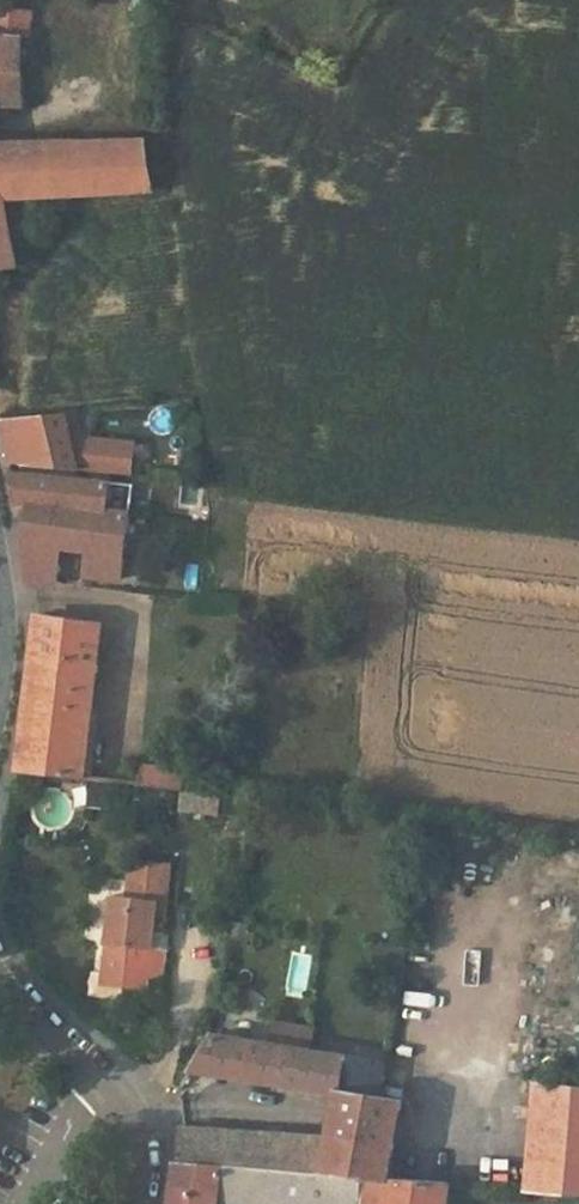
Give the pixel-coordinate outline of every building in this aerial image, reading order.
[(17,267),(6,198),(155,189),(146,143),(146,141),(0,144),(0,267),(17,267)] [(5,419),(12,463),(132,475),(135,445),(81,440),(80,413),(5,419)] [(123,578),(134,485),(13,472),(18,501),(30,502),(28,540),(64,545),(89,548),(87,573),(123,578)] [(29,578),(59,582),(64,545),(28,540),(29,578)] [(83,777),(102,622),(39,615),(19,770),(83,777)] [(155,767),(141,765),(138,784),(152,785),(155,767)] [(155,767),(152,785),(153,785),(167,787),(169,768),(155,767)] [(184,789),(187,770),(169,768),(167,787),(184,789)] [(184,789),(182,808),(211,812),(214,792),(184,789)] [(126,897),(112,895),(102,972),(126,975),(125,985),(162,973),(166,949),(162,948),(153,947),(155,924),(164,925),(169,884),(128,879),(126,897)] [(162,948),(164,925),(155,924),(153,947),(162,948)] [(126,975),(102,972),(101,983),(125,985),(126,975)] [(276,1024),(272,1045),(276,1046),(309,1051),(313,1030),(276,1024)] [(191,1067),(270,1079),(276,1046),(272,1045),(210,1035),(191,1067)] [(270,1079),(310,1086),(316,1052),(309,1051),(276,1046),(270,1079)] [(381,1063),(316,1052),(310,1086),(334,1090),(375,1096),(381,1063)] [(538,1083),(527,1189),(578,1193),(578,1088),(538,1083)] [(364,1175),(386,1177),(400,1100),(375,1096),(334,1090),(327,1137),(185,1127),(180,1160),(305,1170),(364,1175)] [(216,1203),(218,1190),(257,1190),(256,1203),(301,1203),(305,1170),(180,1160),(177,1160),(175,1173),(170,1203),(216,1203)] [(305,1170),(301,1203),(360,1203),(364,1175),(305,1170)] [(364,1175),(360,1203),(447,1203),(450,1183),(386,1177),(364,1175)] [(220,1203),(256,1203),(257,1190),(218,1190),(216,1203),(220,1203)]
